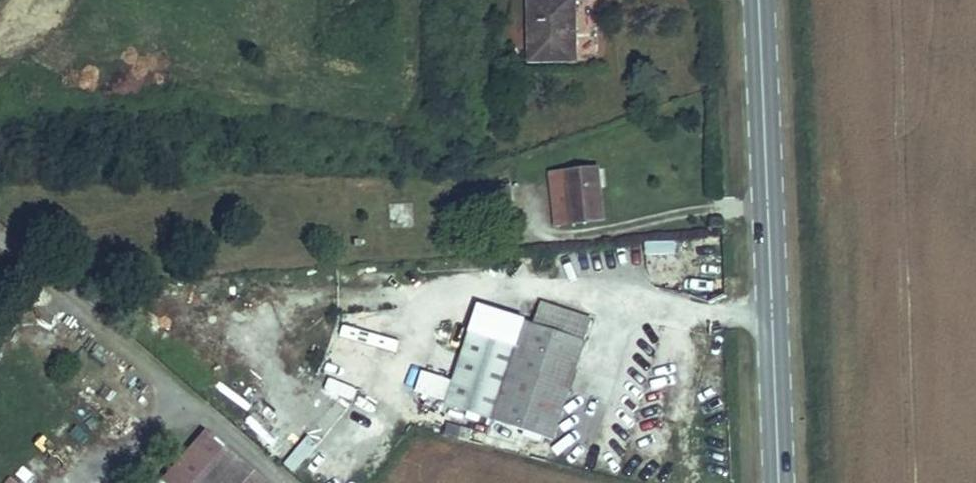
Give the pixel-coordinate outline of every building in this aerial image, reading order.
[(542,38),(527,38),(528,101),(573,101),(572,34),(596,34),(596,9),(541,10),(542,38)] [(586,191),(557,194),(562,250),(594,247),(591,212),(588,212),(586,191)] [(407,226),(413,209),(393,202),(387,219),(407,226)] [(516,374),(494,446),(556,464),(592,344),(542,328),(535,350),(524,346),(516,374)] [(468,360),(447,431),(494,446),(516,374),(468,360)] [(246,421),(256,434),(277,419),(267,405),(246,421)] [(291,464),(308,441),(297,432),(279,455),(291,464)] [(31,481),(39,470),(10,449),(2,460),(31,481)] [(229,480),(204,459),(182,482),(226,482),(229,480)]
